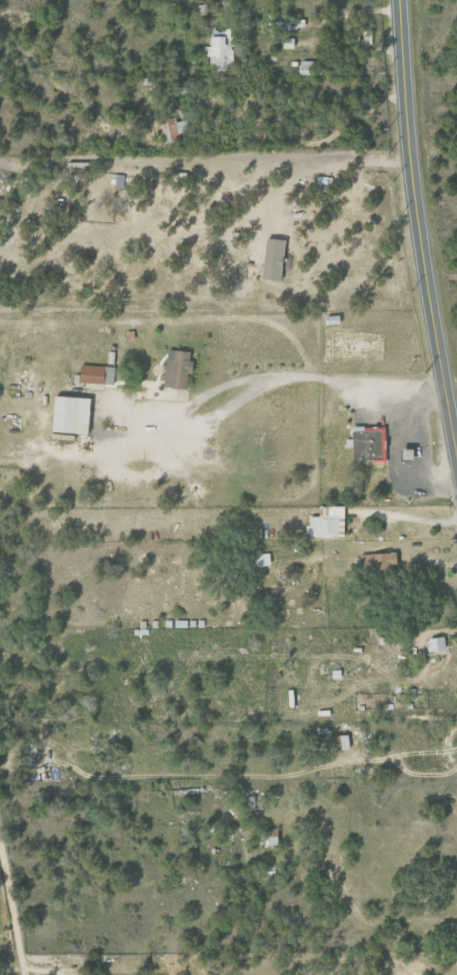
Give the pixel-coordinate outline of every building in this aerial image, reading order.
[(208,36),(208,46),(203,46),(203,56),(210,56),(210,70),(232,70),(231,28),(223,28),(223,36),(208,36)] [(166,140),(188,135),(185,120),(175,122),(175,117),(162,120),(166,140)] [(261,279),(279,281),(283,240),(265,238),(261,279)] [(189,352),(172,350),(171,360),(165,359),(162,387),(186,389),(189,352)] [(113,366),(79,365),(78,383),(112,384),(113,366)] [(88,398),(52,396),(50,432),(86,433),(88,398)] [(384,461),(383,427),(351,428),(352,462),(384,461)] [(343,507),(318,506),(318,516),(306,516),(306,537),(342,537),(343,507)] [(395,553),(364,554),(364,575),(395,574),(395,553)] [(269,566),(269,554),(253,554),(253,566),(269,566)] [(429,651),(444,650),(443,637),(428,638),(429,651)]
